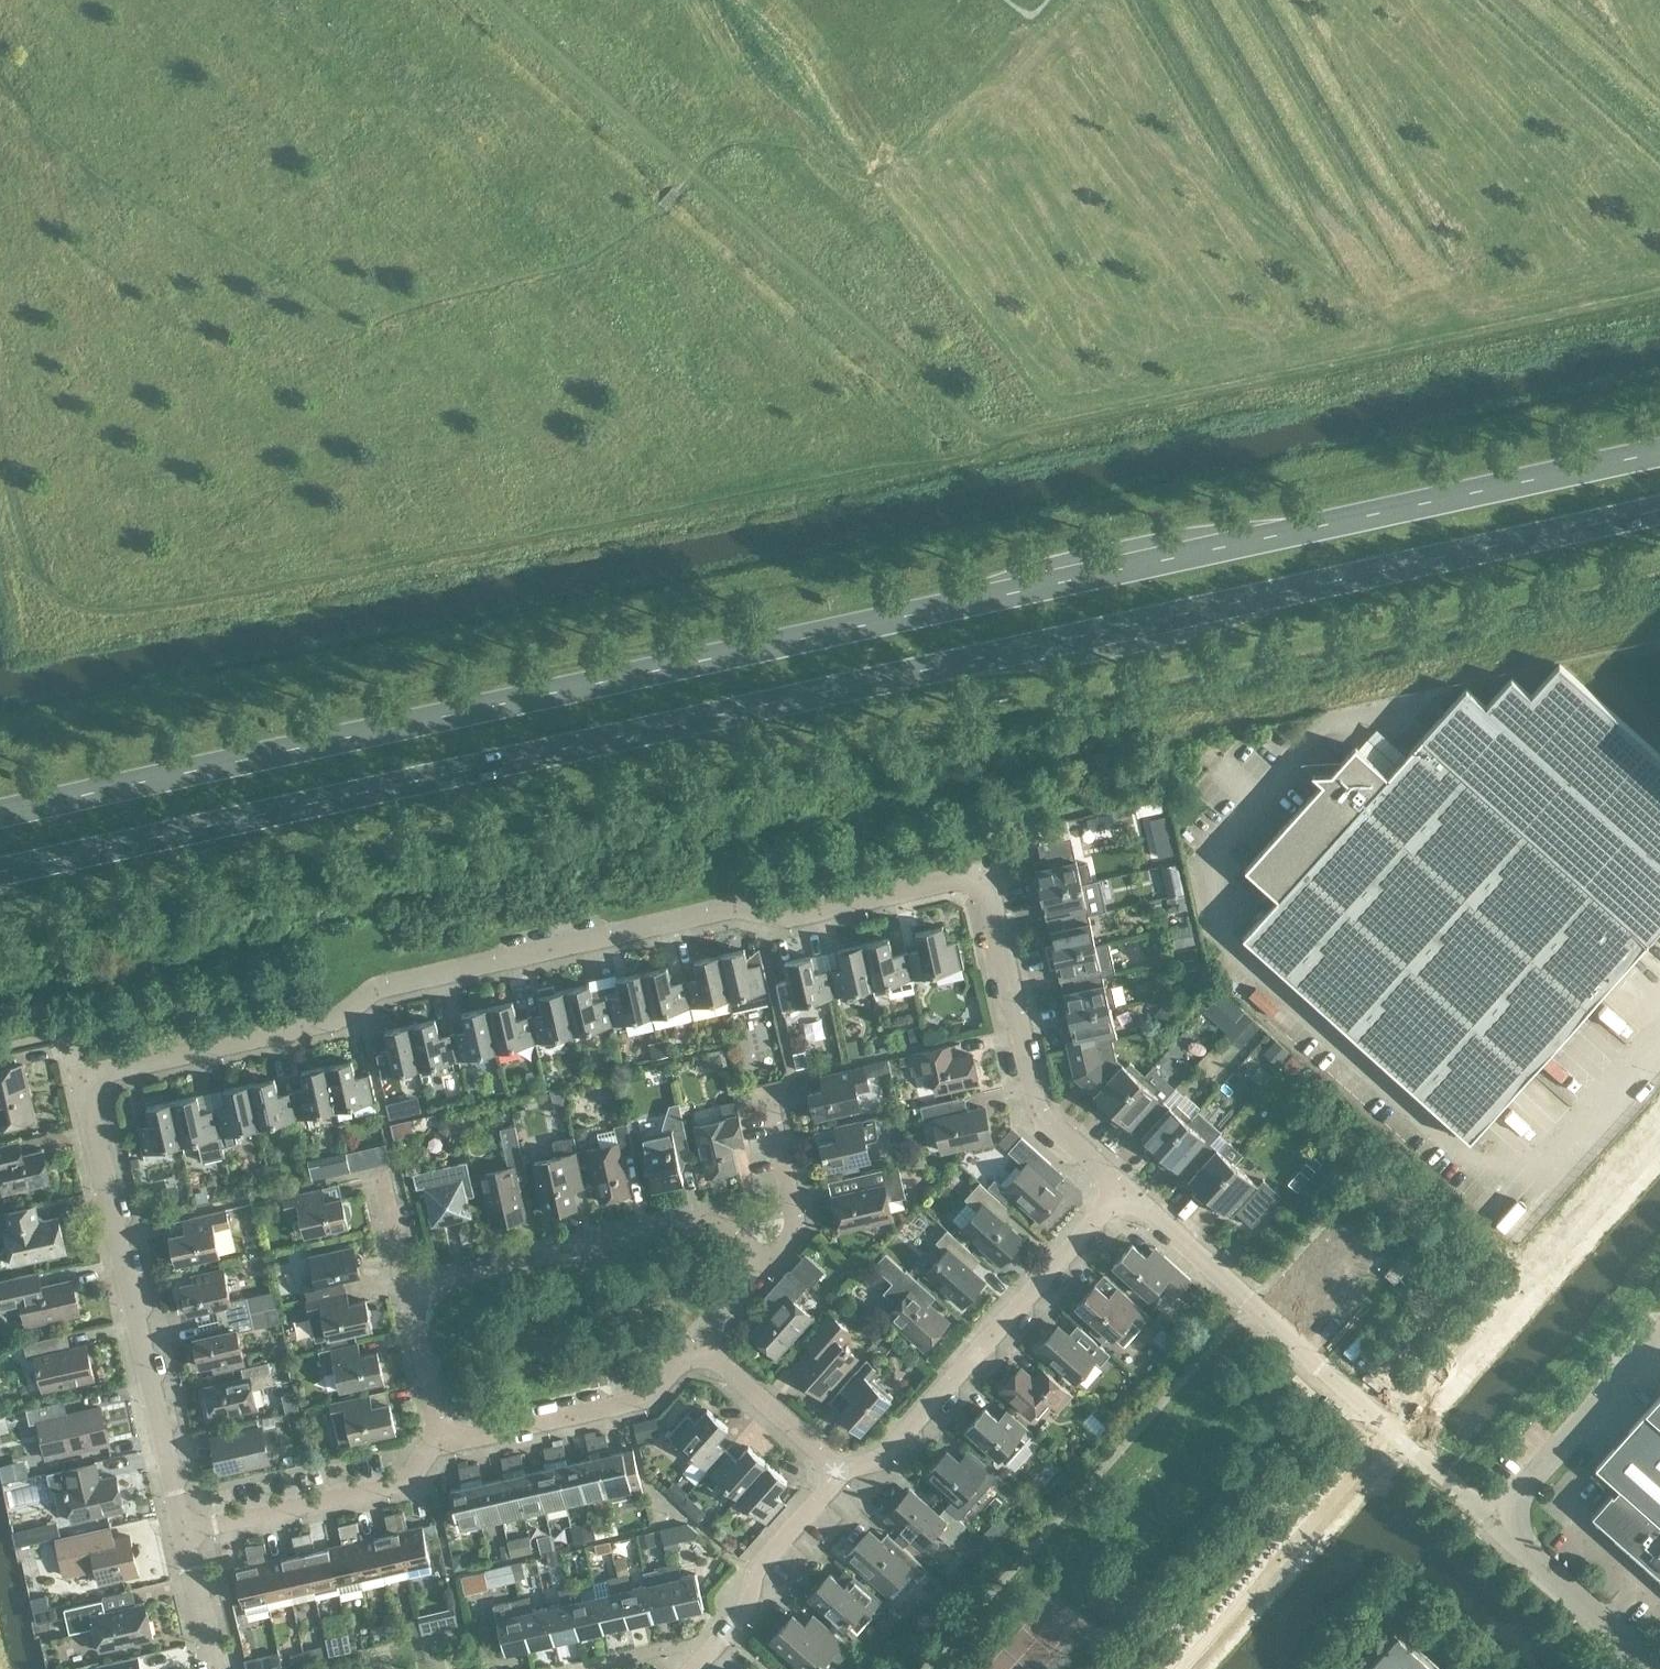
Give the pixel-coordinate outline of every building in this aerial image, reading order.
[(1245,936),(1471,1141),(1650,941),(1659,929),(1659,728),(1648,741),(1560,664),(1532,695),(1512,677),(1485,705),(1467,688),(1423,736),(1423,737),(1424,738),(1389,776),(1357,747),(1333,773),(1313,774),(1324,783),(1247,868),(1279,898),(1245,936)] [(1362,742),(1388,771),(1405,755),(1379,727),(1362,742)] [(1080,820),(1067,823),(1070,836),(1083,833),(1080,820)] [(1031,883),(1034,895),(1082,884),(1071,837),(1038,845),(1042,860),(1034,862),(1038,881),(1031,883)] [(1164,863),(1170,893),(1186,890),(1180,860),(1164,863)] [(1082,884),(1034,895),(1037,908),(1044,906),(1048,924),(1089,915),(1082,884)] [(1089,915),(1048,924),(1053,943),(1045,944),(1048,957),(1096,946),(1089,915)] [(920,949),(913,950),(919,978),(964,968),(958,941),(948,943),(944,926),(916,932),(920,949)] [(890,938),(864,944),(874,988),(876,994),(890,991),(888,985),(919,978),(913,950),(893,955),(890,938)] [(1109,943),(1096,946),(1048,957),(1051,970),(1058,968),(1063,986),(1103,977),(1116,974),(1109,943)] [(843,966),(824,971),(830,998),(874,988),(864,944),(839,950),(843,966)] [(745,949),(720,954),(730,999),(770,990),(763,962),(749,966),(745,949)] [(699,977),(685,980),(692,1007),(730,999),(720,954),(695,960),(699,977)] [(789,978),(778,981),(784,1008),(830,998),(824,971),(816,972),(812,956),(785,962),(789,978)] [(668,967),(643,972),(653,1016),(692,1007),(685,980),(672,983),(668,967)] [(622,994),(608,997),(615,1025),(653,1016),(643,972),(618,978),(622,994)] [(1103,977),(1063,986),(1067,1004),(1059,1006),(1062,1019),(1110,1008),(1111,1008),(1117,1007),(1113,987),(1106,989),(1103,977)] [(591,983),(566,989),(576,1033),(615,1025),(608,997),(595,1000),(591,983)] [(576,1033),(566,989),(557,991),(555,985),(540,988),(541,995),(545,1011),(531,1015),(537,1042),(543,1041),(576,1033)] [(1223,989),(1206,1007),(1244,1043),(1261,1025),(1223,989)] [(514,1001),(489,1006),(499,1051),(537,1042),(531,1015),(531,1014),(517,1018),(514,1001)] [(467,1029),(454,1032),(460,1059),(499,1051),(489,1006),(463,1012),(467,1029)] [(1110,1008),(1062,1019),(1065,1031),(1073,1030),(1076,1047),(1077,1048),(1113,1040),(1118,1039),(1111,1008),(1110,1008)] [(436,1018),(412,1024),(423,1074),(437,1071),(435,1065),(460,1059),(454,1032),(440,1035),(436,1018)] [(390,1046),(376,1049),(382,1077),(421,1068),(422,1074),(423,1074),(412,1024),(386,1029),(390,1046)] [(1077,1048),(1076,1047),(1069,1049),(1076,1078),(1090,1091),(1117,1059),(1113,1040),(1077,1048)] [(949,1046),(910,1055),(915,1074),(932,1070),(937,1092),(979,1082),(973,1054),(952,1059),(949,1046)] [(719,1054),(707,1057),(709,1065),(721,1062),(719,1054)] [(354,1059),(328,1065),(338,1109),(377,1100),(371,1073),(358,1076),(354,1059)] [(1117,1059),(1090,1091),(1103,1103),(1098,1109),(1108,1118),(1145,1076),(1131,1062),(1126,1067),(1117,1059)] [(37,1118),(25,1064),(0,1069),(0,1126),(37,1118)] [(307,1087),(293,1090),(300,1117),(338,1109),(328,1065),(303,1071),(307,1087)] [(858,1091),(870,1088),(865,1066),(830,1074),(833,1087),(811,1092),(817,1119),(862,1109),(858,1091)] [(1145,1076),(1108,1118),(1118,1126),(1123,1120),(1137,1133),(1165,1102),(1156,1094),(1160,1089),(1145,1076)] [(276,1077),(251,1083),(261,1126),(300,1117),(293,1090),(280,1093),(276,1077)] [(230,1104),(216,1107),(224,1146),(239,1142),(237,1132),(261,1126),(251,1083),(226,1088),(230,1104)] [(224,1146),(216,1107),(203,1110),(199,1094),(174,1100),(184,1144),(200,1140),(204,1161),(227,1156),(224,1146)] [(389,1100),(392,1115),(423,1108),(420,1094),(389,1100)] [(942,1151),(992,1140),(985,1107),(962,1112),(959,1098),(922,1106),(925,1121),(935,1119),(942,1151)] [(145,1153),(184,1144),(174,1100),(149,1106),(152,1122),(139,1125),(145,1153)] [(688,1138),(682,1111),(680,1102),(670,1104),(662,1125),(664,1132),(643,1137),(655,1188),(684,1182),(675,1141),(688,1138)] [(1165,1102),(1137,1133),(1151,1145),(1145,1151),(1155,1160),(1188,1123),(1193,1118),(1178,1105),(1174,1110),(1165,1102)] [(1184,1175),(1212,1144),(1223,1131),(1199,1110),(1193,1118),(1188,1123),(1155,1160),(1165,1169),(1170,1163),(1184,1175)] [(699,1120),(700,1124),(697,1125),(709,1176),(738,1170),(733,1145),(745,1142),(739,1115),(714,1121),(713,1117),(709,1114),(702,1116),(699,1120)] [(868,1143),(881,1140),(876,1119),(837,1127),(839,1139),(823,1143),(829,1170),(871,1160),(868,1143)] [(622,1156),(635,1153),(628,1123),(615,1126),(619,1142),(590,1149),(601,1200),(631,1193),(622,1156)] [(404,1137),(409,1133),(407,1126),(400,1124),(395,1129),(397,1136),(404,1137)] [(501,1129),(506,1150),(509,1163),(524,1159),(517,1125),(501,1129)] [(570,1170),(582,1167),(575,1137),(554,1141),(557,1156),(536,1161),(547,1212),(578,1205),(570,1170)] [(1042,1175),(1052,1163),(1023,1137),(1009,1153),(1025,1167),(1005,1189),(1039,1220),(1063,1194),(1042,1175)] [(388,1139),(310,1157),(314,1176),(393,1158),(388,1139)] [(1212,1144),(1184,1175),(1198,1188),(1193,1194),(1202,1202),(1236,1165),(1244,1156),(1229,1142),(1220,1151),(1212,1144)] [(51,1181),(44,1149),(0,1159),(0,1168),(5,1191),(51,1181)] [(468,1161),(415,1173),(419,1187),(429,1185),(437,1221),(468,1213),(465,1197),(476,1195),(468,1161)] [(1236,1165),(1202,1202),(1212,1211),(1218,1205),(1232,1218),(1237,1212),(1254,1227),(1282,1195),(1264,1180),(1259,1186),(1236,1165)] [(494,1224),(507,1221),(525,1217),(514,1166),(483,1173),(494,1224)] [(888,1201),(904,1198),(898,1167),(859,1175),(862,1189),(834,1195),(842,1231),(892,1220),(888,1201)] [(1001,1263),(1023,1239),(995,1213),(1003,1204),(981,1183),(966,1199),(978,1210),(962,1227),(1001,1263)] [(242,1185),(235,1187),(236,1194),(243,1192),(242,1185)] [(318,1202),(315,1189),(285,1195),(289,1212),(301,1209),(307,1233),(349,1224),(349,1221),(353,1214),(351,1204),(344,1200),(343,1196),(318,1202)] [(14,1263),(67,1251),(59,1216),(46,1218),(39,1209),(37,1203),(7,1209),(11,1227),(6,1228),(14,1263)] [(227,1208),(190,1217),(193,1230),(172,1234),(178,1262),(221,1252),(216,1228),(231,1225),(227,1208)] [(962,1305),(985,1280),(965,1263),(974,1253),(948,1230),(937,1242),(947,1251),(927,1273),(962,1305)] [(1377,1270),(1390,1282),(1422,1246),(1409,1234),(1377,1270)] [(305,1276),(310,1296),(347,1288),(344,1275),(361,1272),(354,1244),(312,1253),(316,1273),(305,1276)] [(1175,1297),(1191,1279),(1165,1255),(1157,1265),(1134,1244),(1114,1266),(1150,1298),(1162,1285),(1175,1297)] [(934,1296),(887,1253),(876,1264),(896,1282),(887,1292),(900,1304),(889,1315),(924,1347),(947,1322),(927,1303),(934,1296)] [(28,1324),(80,1312),(73,1278),(42,1285),(39,1270),(9,1277),(12,1292),(20,1290),(28,1324)] [(183,1283),(184,1287),(179,1291),(177,1296),(178,1302),(183,1307),(189,1308),(190,1311),(216,1306),(219,1318),(260,1309),(260,1305),(250,1308),(247,1296),(231,1299),(226,1274),(183,1283)] [(796,1274),(787,1274),(766,1297),(777,1307),(770,1315),(795,1338),(813,1318),(794,1301),(808,1285),(796,1274)] [(1097,1285),(1087,1295),(1081,1290),(1068,1306),(1092,1327),(1096,1322),(1114,1338),(1132,1318),(1140,1326),(1149,1315),(1123,1291),(1115,1301),(1097,1285)] [(347,1288),(310,1296),(307,1297),(311,1313),(324,1310),(330,1335),(373,1326),(366,1297),(350,1301),(347,1288)] [(260,1309),(219,1318),(222,1332),(196,1338),(197,1341),(192,1345),(190,1351),(191,1356),(195,1360),(201,1362),(202,1365),(244,1356),(239,1330),(254,1327),(251,1316),(261,1314),(260,1309)] [(820,1395),(855,1356),(838,1340),(848,1330),(831,1314),(806,1342),(815,1350),(795,1372),(820,1395)] [(795,1338),(770,1315),(752,1334),(778,1357),(795,1338)] [(1100,1366),(1111,1355),(1098,1344),(1089,1354),(1060,1327),(1039,1349),(1076,1382),(1094,1361),(1100,1366)] [(44,1389),(94,1377),(86,1343),(63,1348),(59,1333),(24,1341),(27,1358),(36,1356),(44,1389)] [(342,1388),(384,1378),(378,1350),(353,1356),(350,1343),(320,1350),(325,1373),(338,1370),(342,1388)] [(861,1432),(893,1396),(873,1378),(879,1372),(866,1360),(842,1386),(854,1397),(840,1413),(861,1432)] [(254,1388),(274,1383),(269,1361),(257,1364),(259,1375),(206,1387),(213,1417),(258,1407),(254,1388)] [(593,1385),(608,1382),(605,1368),(590,1371),(593,1385)] [(1059,1411),(1073,1395),(1046,1370),(1035,1381),(1022,1369),(1003,1390),(1033,1417),(1048,1401),(1059,1411)] [(332,1401),(335,1415),(341,1442),(396,1430),(389,1402),(366,1407),(363,1394),(332,1401)] [(1646,1410),(1596,1466),(1619,1487),(1613,1493),(1611,1491),(1590,1515),(1619,1541),(1658,1498),(1659,1499),(1659,1394),(1646,1410)] [(668,1423),(673,1427),(694,1407),(682,1395),(656,1419),(664,1427),(668,1423)] [(47,1456),(110,1442),(102,1406),(69,1413),(66,1399),(28,1408),(31,1422),(39,1420),(47,1456)] [(1006,1464),(1034,1434),(1012,1414),(1004,1423),(987,1407),(967,1429),(1006,1464)] [(670,1435),(709,1470),(727,1450),(718,1441),(729,1428),(708,1410),(697,1422),(688,1415),(670,1435)] [(223,1469),(268,1459),(261,1428),(260,1428),(257,1418),(236,1423),(238,1433),(216,1438),(223,1469)] [(648,1421),(636,1423),(638,1433),(650,1430),(648,1421)] [(637,1462),(626,1464),(623,1450),(611,1453),(606,1434),(597,1436),(611,1499),(643,1492),(642,1483),(637,1462)] [(609,1491),(597,1436),(586,1439),(590,1457),(580,1460),(588,1496),(609,1491)] [(564,1444),(554,1446),(567,1501),(588,1496),(580,1460),(568,1462),(564,1444)] [(567,1501),(554,1446),(544,1449),(549,1467),(537,1470),(545,1506),(567,1501)] [(727,1450),(709,1470),(702,1478),(713,1489),(720,1481),(738,1497),(768,1464),(749,1446),(737,1459),(727,1450)] [(989,1487),(999,1476),(977,1456),(967,1467),(948,1450),(928,1473),(960,1502),(981,1480),(989,1487)] [(522,1454),(512,1456),(524,1510),(545,1506),(537,1470),(526,1472),(522,1454)] [(524,1510),(512,1456),(502,1458),(506,1477),(494,1479),(503,1515),(524,1510)] [(96,1462),(66,1469),(58,1470),(61,1482),(68,1481),(69,1484),(66,1485),(74,1519),(125,1508),(117,1474),(100,1478),(96,1462)] [(479,1463),(469,1466),(481,1520),(503,1515),(494,1479),(483,1482),(479,1463)] [(787,1481),(768,1464),(738,1497),(768,1524),(786,1503),(776,1494),(787,1481)] [(481,1520),(469,1466),(460,1468),(464,1487),(451,1490),(459,1525),(481,1520)] [(950,1544),(967,1525),(947,1507),(938,1517),(910,1491),(888,1517),(922,1547),(936,1531),(950,1544)] [(1619,1541),(1659,1577),(1659,1499),(1658,1498),(1619,1541)] [(404,1510),(395,1512),(410,1576),(433,1570),(430,1559),(431,1559),(427,1538),(438,1535),(435,1523),(409,1529),(404,1510)] [(410,1576),(395,1512),(386,1515),(390,1533),(376,1536),(386,1581),(410,1576)] [(358,1521),(349,1523),(363,1586),(386,1581),(376,1536),(362,1539),(358,1521)] [(616,1522),(603,1525),(605,1535),(618,1532),(616,1522)] [(363,1586),(349,1523),(340,1525),(344,1543),(329,1547),(340,1592),(363,1586)] [(686,1524),(675,1526),(677,1534),(687,1531),(686,1524)] [(100,1581),(139,1572),(130,1533),(103,1540),(100,1527),(56,1537),(65,1574),(97,1567),(100,1581)] [(575,1542),(585,1540),(583,1529),(572,1532),(575,1542)] [(312,1531),(302,1534),(316,1597),(340,1592),(329,1547),(316,1550),(312,1531)] [(918,1580),(928,1570),(895,1539),(887,1548),(871,1533),(849,1556),(888,1591),(894,1585),(899,1590),(913,1575),(918,1580)] [(316,1597),(302,1534),(293,1536),(297,1554),(283,1557),(293,1602),(316,1597)] [(542,1541),(544,1548),(549,1565),(562,1561),(555,1538),(542,1541)] [(737,1540),(730,1548),(738,1555),(745,1547),(737,1540)] [(265,1542),(255,1544),(270,1608),(293,1602),(283,1557),(269,1560),(265,1542)] [(270,1608),(255,1544),(247,1546),(251,1564),(235,1568),(243,1603),(244,1602),(247,1613),(270,1608)] [(513,1556),(521,1554),(519,1545),(511,1546),(513,1556)] [(572,1555),(571,1550),(570,1547),(563,1549),(564,1556),(572,1555)] [(661,1581),(646,1584),(654,1619),(679,1613),(668,1565),(666,1555),(654,1557),(656,1568),(658,1568),(661,1581)] [(513,1565),(515,1578),(527,1576),(524,1563),(513,1565)] [(678,1563),(668,1565),(679,1613),(704,1608),(697,1573),(681,1576),(678,1563)] [(513,1565),(500,1567),(502,1580),(515,1578),(513,1565)] [(612,1592),(597,1595),(605,1630),(629,1624),(619,1577),(616,1566),(606,1568),(612,1592)] [(629,1574),(619,1577),(629,1624),(654,1619),(646,1584),(632,1587),(629,1574)] [(879,1622),(891,1609),(854,1576),(845,1586),(831,1574),(811,1596),(854,1636),(872,1617),(879,1622)] [(580,1586),(570,1588),(580,1635),(605,1630),(597,1595),(583,1598),(580,1586)] [(562,1603),(548,1607),(555,1641),(580,1635),(570,1588),(559,1590),(562,1603)] [(530,1597),(520,1599),(531,1646),(555,1641),(548,1607),(533,1610),(530,1597)] [(100,1649),(153,1637),(146,1602),(108,1610),(105,1598),(65,1607),(70,1630),(95,1624),(100,1649)] [(513,1615),(507,1616),(498,1618),(505,1652),(531,1646),(520,1599),(510,1602),(513,1615)] [(58,1616),(56,1607),(34,1611),(36,1620),(58,1616)] [(458,1625),(454,1607),(418,1615),(422,1634),(458,1625)] [(784,1650),(804,1668),(815,1668),(829,1654),(838,1663),(852,1649),(827,1626),(817,1637),(793,1615),(772,1639),(784,1650)] [(331,1650),(353,1647),(351,1632),(329,1635),(331,1650)] [(1399,1635),(1370,1668),(1372,1668),(1436,1668),(1399,1635)] [(276,1664),(273,1650),(247,1656),(250,1668),(252,1668),(276,1664)] [(306,1660),(304,1652),(290,1655),(292,1664),(306,1660)] [(139,1654),(98,1663),(99,1668),(142,1668),(139,1654)]
